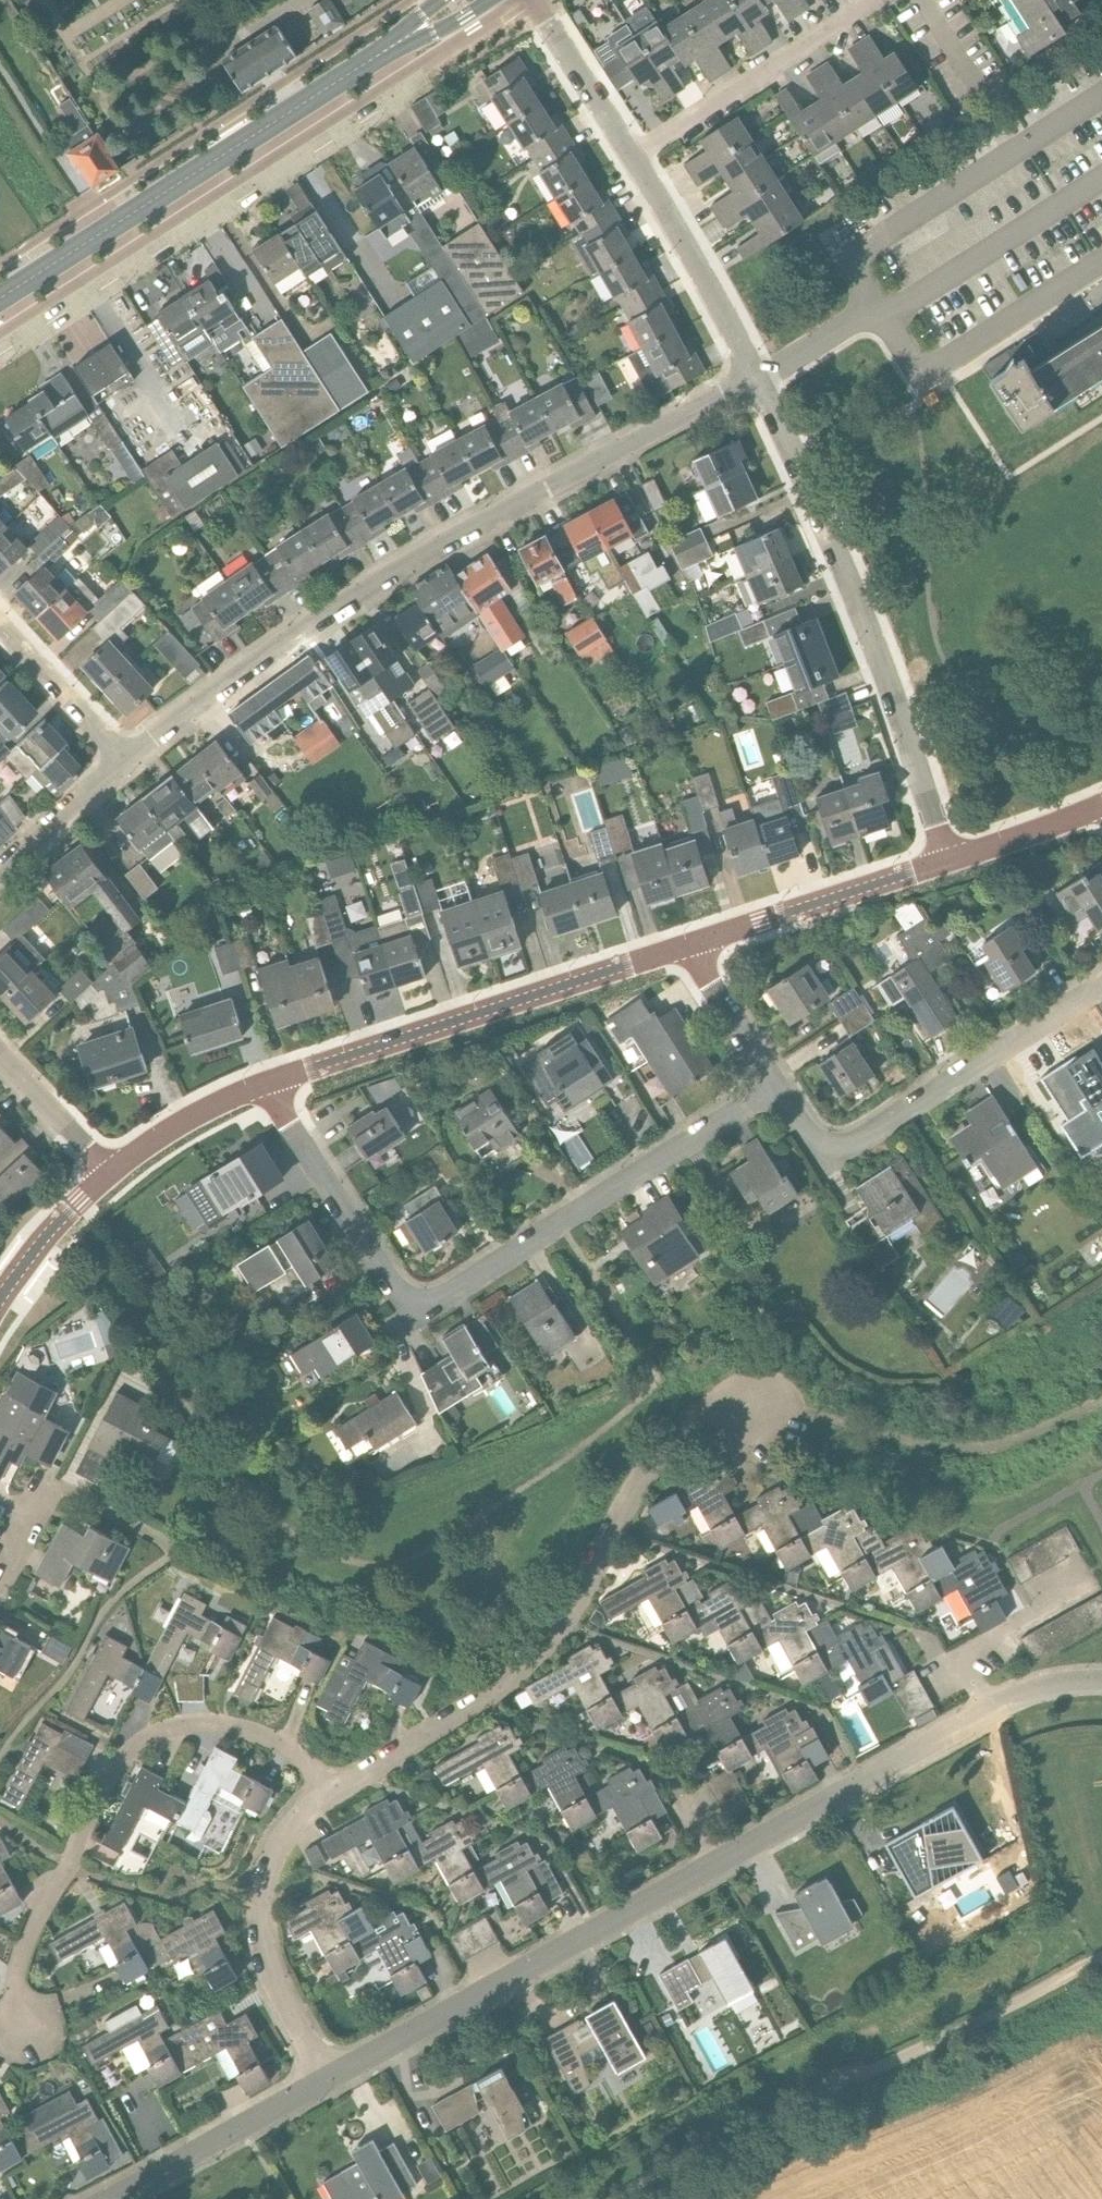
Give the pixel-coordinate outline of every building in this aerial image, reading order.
[(346,27),(328,0),(326,0),(310,10),(328,38),(346,27)] [(762,49),(731,0),(707,0),(704,2),(728,39),(738,32),(752,56),(762,49)] [(762,49),(773,42),(758,19),(769,13),(764,5),(761,0),(731,0),(762,49)] [(799,15),(789,0),(774,0),(788,22),(799,15)] [(799,15),(810,8),(805,0),(789,0),(799,15)] [(1015,21),(1022,33),(1017,36),(1030,56),(1067,33),(1062,25),(1081,13),(1074,2),(1078,0),(1001,0),(1015,21)] [(683,16),(709,56),(721,75),(732,68),(718,45),(728,39),(704,2),(683,16)] [(721,75),(709,56),(683,16),(663,28),(680,59),(685,66),(696,59),(710,82),(721,75)] [(637,36),(675,95),(686,88),(671,65),(680,59),(663,28),(659,22),(637,36)] [(242,91),(243,92),(270,75),(298,57),(279,27),(252,44),(224,62),(232,75),(226,79),(236,95),(242,91)] [(664,102),(675,95),(637,36),(616,50),(621,57),(603,68),(617,91),(635,79),(639,86),(650,79),(664,102)] [(898,102),(919,88),(896,53),(886,59),(871,36),(860,43),(898,102)] [(877,115),(898,102),(860,43),(849,50),(864,73),(854,80),(877,115)] [(509,125),(541,105),(533,92),(531,90),(537,86),(519,58),(484,80),(494,97),(492,98),(509,125)] [(856,129),(877,115),(854,80),(844,86),(830,63),(818,70),(856,129)] [(836,142),(856,129),(818,70),(807,77),(822,100),(813,106),(836,142)] [(841,151),(836,142),(813,106),(803,113),(788,89),(777,97),(814,156),(820,165),(841,151)] [(412,106),(427,133),(443,124),(439,117),(449,111),(437,91),(426,98),(412,106)] [(121,169),(113,156),(115,155),(102,134),(100,132),(96,134),(72,98),(60,106),(77,133),(65,141),(71,151),(68,153),(77,167),(79,165),(93,187),(121,169)] [(536,163),(572,141),(555,115),(550,119),(541,105),(509,125),(525,151),(528,149),(536,163)] [(693,175),(709,165),(751,138),(737,117),(703,139),(709,149),(686,165),(693,175)] [(723,171),(729,181),(764,159),(751,138),(709,165),(693,175),(700,186),(723,171)] [(556,199),(588,179),(579,164),(585,160),(572,141),(536,163),(541,171),(539,172),(556,199)] [(418,207),(443,190),(454,183),(439,160),(428,166),(416,147),(391,164),(400,178),(418,207)] [(712,206),(719,217),(777,180),(764,159),(729,181),(735,191),(712,206)] [(289,186),(300,204),(314,195),(334,226),(350,216),(319,167),(289,186)] [(451,340),(490,314),(444,246),(418,207),(400,178),(389,186),(382,175),(357,191),(387,238),(411,223),(416,230),(411,233),(442,280),(421,293),(451,340)] [(582,236),(617,214),(602,190),(597,193),(588,179),(556,199),(572,225),(574,223),(582,236)] [(749,213),(756,223),(791,200),(777,180),(719,217),(726,228),(749,213)] [(739,247),(746,259),(804,222),(791,200),(756,223),(762,233),(739,247)] [(281,235),(302,268),(309,278),(329,265),(332,271),(349,261),(313,204),(301,211),(303,215),(295,220),(298,225),(281,235)] [(600,274),(634,255),(624,240),(631,236),(617,214),(582,236),(587,245),(584,247),(600,274)] [(444,246),(490,314),(524,292),(480,223),(444,246)] [(276,284),(302,268),(281,235),(256,251),(276,284)] [(626,314),(662,291),(648,266),(643,269),(634,255),(600,274),(616,299),(618,298),(626,314)] [(185,297),(207,330),(215,342),(221,353),(243,339),(238,331),(245,327),(224,293),(221,295),(211,280),(185,297)] [(643,349),(676,332),(668,316),(674,313),(662,291),(626,314),(630,321),(628,322),(643,349)] [(415,362),(451,340),(421,293),(385,315),(386,316),(391,325),(415,362)] [(215,342),(207,330),(185,297),(159,314),(162,318),(148,327),(166,354),(175,368),(189,360),(215,342)] [(263,375),(244,387),(255,403),(260,410),(283,448),(342,410),(304,351),(283,319),(253,338),(264,354),(273,368),(263,375)] [(1054,357),(1077,393),(1101,377),(1101,327),(1054,357)] [(654,400),(669,392),(705,372),(690,344),(684,347),(676,332),(643,349),(629,356),(654,400)] [(332,333),(304,351),(342,410),(370,392),(332,333)] [(112,344),(75,368),(98,403),(134,381),(112,344)] [(604,369),(588,376),(599,401),(615,395),(604,369)] [(56,439),(90,416),(76,394),(75,395),(63,374),(46,384),(49,388),(32,399),(53,434),(56,439)] [(536,398),(554,431),(570,423),(573,428),(597,415),(577,378),(565,385),(564,383),(536,398)] [(539,439),(554,431),(536,398),(511,411),(506,401),(493,409),(499,420),(519,457),(542,445),(539,439)] [(26,452),(53,434),(32,399),(30,401),(31,403),(6,419),(26,452)] [(147,478),(142,470),(106,414),(93,422),(110,449),(112,448),(135,485),(147,478)] [(495,470),(519,457),(499,420),(487,426),(486,425),(458,440),(476,473),(492,464),(495,470)] [(461,481),(476,473),(458,440),(432,454),(432,455),(420,463),(440,500),(465,487),(461,481)] [(707,488),(745,471),(740,461),(748,457),(740,440),(695,460),(707,488)] [(173,450),(142,470),(147,478),(172,516),(239,475),(218,442),(183,465),(173,450)] [(18,468),(29,480),(40,492),(50,484),(31,456),(16,466),(18,468)] [(440,500),(420,463),(408,470),(407,467),(381,482),(401,515),(414,507),(417,512),(440,500)] [(29,480),(18,468),(0,480),(0,498),(15,488),(29,480)] [(707,488),(720,516),(758,499),(745,471),(707,488)] [(655,512),(668,506),(655,479),(643,484),(655,512)] [(343,508),(363,545),(382,533),(388,530),(384,525),(401,515),(381,482),(354,498),(355,500),(343,508)] [(636,540),(650,533),(628,493),(591,512),(610,548),(634,535),(636,540)] [(101,507),(88,516),(94,525),(98,529),(110,518),(101,507)] [(342,558),(363,545),(343,508),(330,515),(329,513),(303,530),(323,562),(338,552),(342,558)] [(632,590),(621,567),(610,548),(591,512),(565,526),(567,529),(548,539),(565,571),(584,561),(592,574),(602,569),(616,599),(632,590)] [(72,529),(60,515),(29,544),(40,557),(62,537),(72,529)] [(0,533),(0,574),(29,548),(8,525),(0,533)] [(676,556),(708,541),(701,528),(670,542),(676,556)] [(747,576),(792,557),(780,529),(735,548),(747,576)] [(309,570),(323,562),(303,530),(277,546),(278,548),(266,556),(290,591),(312,576),(309,570)] [(565,571),(548,539),(546,535),(521,548),(537,580),(536,580),(538,585),(552,578),(565,604),(579,597),(565,571)] [(62,537),(40,557),(50,567),(71,547),(68,544),(62,537)] [(683,571),(714,556),(708,541),(676,556),(683,571)] [(621,567),(632,590),(648,617),(678,599),(668,582),(672,579),(664,565),(658,568),(649,552),(621,567)] [(490,631),(500,645),(504,651),(525,637),(502,598),(513,590),(512,589),(489,553),(455,575),(480,616),(480,615),(490,631)] [(268,606),(290,591),(266,556),(254,564),(253,562),(227,581),(249,611),(264,601),(268,606)] [(747,576),(759,605),(804,585),(792,557),(747,576)] [(445,639),(480,616),(455,575),(448,564),(411,588),(421,604),(441,635),(442,634),(445,639)] [(19,594),(39,616),(68,589),(47,567),(35,578),(36,578),(19,594)] [(90,609),(101,621),(134,592),(122,579),(100,600),(80,578),(68,589),(39,616),(59,638),(90,609)] [(235,621),(249,611),(227,581),(203,597),(205,600),(193,608),(217,641),(239,626),(235,621)] [(106,689),(133,664),(118,648),(129,637),(121,629),(147,606),(134,592),(101,621),(93,628),(102,638),(98,642),(103,648),(84,666),(106,689)] [(417,650),(441,635),(421,604),(397,619),(417,650)] [(739,631),(744,629),(737,613),(709,625),(705,626),(709,637),(711,642),(739,631)] [(589,667),(615,651),(605,635),(608,632),(602,621),(598,623),(594,617),(567,633),(580,655),(581,655),(589,667)] [(786,663),(829,647),(817,618),(774,635),(786,663)] [(745,648),(771,637),(764,620),(744,629),(739,631),(745,648)] [(408,672),(407,673),(375,626),(355,639),(395,699),(417,685),(408,672)] [(170,631),(157,643),(179,667),(192,655),(170,631)] [(395,699),(355,639),(328,657),(351,691),(349,692),(358,706),(359,705),(367,718),(374,713),(397,748),(418,734),(395,699)] [(504,651),(500,645),(471,664),(484,685),(513,666),(504,651)] [(786,663),(797,692),(840,676),(829,647),(786,663)] [(229,713),(252,745),(284,722),(276,710),(301,692),(315,711),(328,702),(323,694),(334,686),(311,654),(229,713)] [(418,670),(430,689),(438,701),(450,693),(430,662),(418,670)] [(133,664),(106,689),(128,713),(155,688),(152,685),(133,664)] [(3,744),(36,712),(7,681),(0,687),(0,733),(2,734),(0,736),(0,761),(7,755),(10,752),(3,744)] [(456,727),(438,701),(430,689),(410,702),(436,740),(456,727)] [(819,703),(820,708),(824,717),(825,720),(853,709),(847,692),(819,703)] [(773,720),(799,710),(792,693),(767,702),(768,705),(771,715),(773,720)] [(315,765),(343,745),(324,719),(322,721),(321,719),(295,737),(315,765)] [(26,779),(33,772),(61,748),(66,744),(49,725),(44,720),(28,736),(16,746),(17,746),(10,752),(7,755),(15,765),(14,766),(26,779)] [(248,779),(244,773),(218,741),(196,759),(218,788),(222,793),(236,782),(239,786),(248,779)] [(51,792),(55,796),(83,771),(61,748),(33,772),(51,792)] [(197,805),(218,788),(196,759),(174,775),(197,805)] [(633,760),(601,761),(602,779),(634,778),(633,760)] [(757,824),(771,865),(800,855),(787,817),(804,811),(791,771),(773,777),(785,815),(757,824)] [(699,796),(703,811),(709,809),(721,806),(710,772),(709,772),(694,777),(699,796)] [(846,787),(861,835),(890,826),(882,801),(889,799),(880,772),(860,778),(861,782),(846,787)] [(274,813),(284,804),(261,774),(250,783),(274,813)] [(145,799),(170,831),(178,842),(192,830),(200,840),(215,828),(197,805),(174,775),(145,799)] [(832,845),(861,835),(846,787),(816,797),(821,810),(813,813),(818,827),(826,825),(832,845)] [(14,827),(25,817),(9,795),(0,803),(0,807),(14,827)] [(708,826),(703,811),(699,796),(682,801),(692,831),(708,826)] [(228,816),(237,810),(227,797),(218,804),(228,816)] [(144,851),(170,831),(145,799),(119,819),(142,848),(144,851)] [(16,830),(14,827),(0,807),(0,831),(6,840),(16,830)] [(742,874),(771,865),(757,824),(755,818),(738,824),(733,808),(722,812),(742,874)] [(634,848),(635,847),(632,839),(624,813),(605,820),(608,827),(616,854),(634,848)] [(616,854),(608,827),(590,832),(601,865),(618,859),(616,854)] [(710,885),(709,882),(694,839),(665,848),(679,894),(710,885)] [(663,843),(652,847),(635,852),(634,853),(651,904),(679,894),(665,848),(663,843)] [(128,930),(140,920),(83,847),(47,874),(72,907),(95,889),(100,897),(97,899),(110,915),(90,930),(115,963),(132,985),(154,968),(136,944),(137,942),(128,930)] [(355,868),(350,852),(341,855),(346,871),(355,868)] [(502,888),(520,882),(512,858),(510,853),(493,859),(502,888)] [(512,858),(520,882),(522,891),(540,885),(529,853),(512,858)] [(146,898),(159,888),(140,864),(127,874),(146,898)] [(572,882),(586,924),(617,914),(604,872),(572,882)] [(1101,873),(1089,880),(1086,875),(1057,893),(1076,923),(1089,915),(1099,931),(1100,930),(1101,934),(1101,876),(1101,873)] [(415,884),(425,913),(442,907),(433,878),(415,884)] [(555,934),(586,924),(572,882),(541,892),(555,934)] [(408,919),(425,913),(415,884),(398,890),(408,919)] [(473,900),(491,954),(522,944),(504,890),(473,900)] [(340,908),(335,895),(320,901),(324,914),(340,908)] [(34,970),(42,962),(27,945),(25,941),(22,937),(51,911),(39,897),(4,930),(16,943),(0,957),(0,993),(5,998),(34,970)] [(459,965),(491,954),(473,900),(442,910),(459,965)] [(906,931),(924,919),(913,901),(891,909),(906,931)] [(349,937),(340,908),(324,914),(333,943),(349,937)] [(317,948),(333,943),(324,914),(307,919),(317,948)] [(379,928),(381,934),(398,986),(427,976),(413,934),(408,919),(379,928)] [(893,1007),(906,998),(931,1038),(959,1020),(919,959),(942,944),(940,941),(931,928),(925,919),(924,919),(906,931),(898,937),(914,961),(878,984),(893,1007)] [(931,928),(940,941),(951,934),(942,921),(931,928)] [(1008,989),(1036,971),(1022,950),(1028,946),(1014,925),(984,944),(992,957),(984,963),(995,981),(1001,978),(1008,989)] [(349,937),(355,953),(368,995),(398,986),(381,934),(379,928),(349,937)] [(241,969),(257,964),(249,938),(233,943),(241,969)] [(241,969),(233,943),(221,947),(216,948),(225,974),(241,969)] [(291,965),(306,1016),(336,1006),(319,956),(291,965)] [(277,1025),(306,1016),(291,965),(289,959),(259,968),(277,1025)] [(132,985),(115,963),(94,983),(92,985),(98,991),(105,989),(110,1004),(117,1001),(120,1012),(140,1005),(132,985)] [(792,1021),(831,996),(810,965),(771,990),(792,1021)] [(94,983),(82,969),(60,990),(72,1003),(92,985),(94,983)] [(34,970),(5,998),(25,1020),(34,1012),(36,1014),(56,994),(34,970)] [(841,1019),(866,1004),(855,987),(830,1003),(841,1019)] [(202,1013),(183,1019),(193,1052),(243,1036),(231,998),(200,1008),(202,1013)] [(643,1065),(691,1033),(675,1008),(660,1018),(656,1011),(651,1014),(641,999),(606,1021),(621,1045),(628,1041),(643,1065)] [(841,1020),(851,1036),(852,1036),(877,1020),(866,1004),(841,1020)] [(134,1026),(80,1044),(94,1085),(148,1067),(134,1026)] [(672,1095),(709,1072),(714,1069),(691,1033),(643,1065),(636,1069),(654,1097),(661,1093),(665,1099),(672,1094),(672,1095)] [(855,1041),(852,1036),(851,1036),(833,1047),(837,1053),(819,1064),(840,1097),(875,1075),(874,1073),(854,1042),(855,1041)] [(560,1087),(555,1091),(567,1109),(592,1092),(587,1085),(598,1078),(592,1069),(593,1067),(579,1045),(558,1058),(561,1063),(550,1071),(560,1087)] [(1101,1110),(1101,1060),(1095,1050),(1069,1067),(1074,1075),(1065,1081),(1053,1062),(1040,1071),(1065,1109),(1077,1100),(1076,1099),(1086,1093),(1098,1112),(1101,1110)] [(380,1099),(404,1085),(396,1071),(372,1085),(380,1099)] [(492,1088),(454,1111),(483,1157),(520,1134),(492,1088)] [(1004,1189),(1038,1167),(994,1097),(967,1114),(975,1127),(955,1140),(965,1157),(963,1158),(967,1166),(983,1156),(1004,1189)] [(348,1128),(359,1144),(355,1146),(372,1171),(392,1158),(395,1163),(401,1159),(393,1146),(408,1136),(388,1106),(377,1113),(375,1110),(348,1128)] [(16,1142),(5,1130),(10,1124),(0,1113),(0,1157),(16,1142)] [(0,1157),(0,1193),(2,1195),(0,1197),(0,1216),(45,1173),(33,1160),(39,1155),(22,1136),(16,1142),(0,1157)] [(759,1197),(769,1213),(799,1194),(787,1175),(783,1177),(759,1139),(743,1149),(751,1161),(732,1173),(750,1203),(759,1197)] [(448,1180),(460,1172),(443,1144),(430,1152),(448,1180)] [(241,1203),(242,1204),(282,1179),(261,1145),(200,1184),(220,1217),(241,1203)] [(924,1237),(946,1223),(903,1155),(888,1164),(890,1167),(856,1188),(868,1207),(846,1221),(878,1270),(900,1257),(888,1236),(913,1219),(924,1237)] [(405,1206),(412,1217),(407,1220),(426,1250),(441,1240),(442,1242),(458,1232),(446,1213),(451,1210),(446,1202),(436,1186),(405,1206)] [(624,1232),(657,1285),(702,1257),(688,1236),(690,1234),(669,1197),(644,1212),(647,1217),(624,1232)] [(294,1293),(306,1284),(336,1265),(308,1221),(278,1240),(280,1242),(272,1247),(270,1244),(238,1265),(255,1292),(284,1274),(294,1293)] [(511,1298),(547,1356),(577,1337),(555,1303),(560,1300),(551,1286),(545,1290),(539,1280),(511,1298)] [(316,1367),(322,1377),(376,1343),(358,1313),(292,1355),(304,1375),(316,1367)] [(444,1339),(453,1354),(446,1359),(448,1363),(444,1366),(453,1381),(459,1378),(469,1394),(477,1389),(480,1393),(505,1377),(495,1360),(490,1363),(481,1349),(479,1344),(478,1345),(466,1326),(444,1339)] [(124,1338),(105,1345),(111,1361),(124,1338)] [(369,1450),(370,1451),(416,1422),(396,1390),(380,1400),(375,1392),(364,1399),(370,1407),(335,1429),(347,1448),(365,1436),(366,1438),(368,1437),(375,1447),(369,1450)] [(28,1451),(52,1463),(68,1430),(45,1418),(48,1414),(7,1392),(0,1405),(0,1411),(5,1414),(0,1424),(0,1480),(10,1485),(28,1451)] [(76,1473),(98,1484),(120,1441),(157,1460),(169,1437),(143,1423),(150,1409),(117,1392),(76,1473)] [(746,1534),(736,1517),(724,1494),(736,1488),(724,1466),(705,1476),(703,1472),(692,1478),(694,1483),(649,1508),(659,1526),(697,1505),(721,1548),(746,1534)] [(811,1555),(802,1538),(789,1516),(801,1509),(789,1487),(771,1498),(768,1493),(757,1499),(760,1504),(736,1517),(746,1534),(762,1525),(786,1569),(811,1555)] [(876,1576),(867,1559),(854,1536),(866,1530),(854,1508),(836,1519),(833,1514),(822,1520),(824,1525),(802,1538),(811,1555),(827,1546),(852,1590),(876,1576)] [(75,1562),(113,1583),(131,1548),(91,1527),(86,1536),(64,1524),(37,1575),(61,1587),(75,1562)] [(1069,1557),(1080,1551),(1067,1527),(1055,1533),(1069,1557)] [(942,1597),(932,1580),(920,1558),(931,1551),(919,1529),(901,1540),(898,1535),(887,1541),(890,1546),(867,1559),(876,1576),(893,1567),(917,1611),(942,1597)] [(1057,1564),(1069,1557),(1055,1533),(1043,1540),(1057,1564)] [(1045,1570),(1057,1564),(1043,1540),(1032,1546),(1045,1570)] [(1033,1577),(1045,1570),(1032,1546),(1020,1553),(1033,1577)] [(1007,1619),(1007,1618),(997,1600),(1008,1593),(984,1551),(966,1561),(964,1556),(952,1562),(955,1567),(932,1580),(942,1597),(958,1589),(983,1633),(1007,1619)] [(1022,1583),(1033,1577),(1020,1553),(1008,1559),(1022,1583)] [(698,1628),(688,1611),(676,1588),(687,1582),(675,1561),(657,1571),(654,1566),(643,1572),(646,1577),(601,1602),(611,1619),(649,1598),(673,1642),(698,1628)] [(763,1649),(753,1632),(741,1610),(753,1603),(741,1582),(723,1592),(720,1587),(709,1593),(709,1594),(711,1598),(688,1611),(698,1628),(714,1619),(738,1663),(763,1649)] [(146,1669),(164,1678),(188,1632),(214,1646),(211,1650),(230,1660),(242,1636),(202,1615),(207,1605),(185,1593),(146,1669)] [(1092,1600),(1101,1618),(1101,1594),(1092,1600)] [(1094,1630),(1101,1626),(1101,1618),(1092,1600),(1080,1606),(1094,1630)] [(828,1670),(819,1653),(806,1630),(818,1624),(806,1603),(798,1607),(796,1602),(774,1614),(776,1619),(753,1632),(763,1649),(779,1640),(804,1684),(828,1670)] [(1082,1637),(1094,1630),(1080,1606),(1069,1613),(1082,1637)] [(15,1678),(32,1647),(6,1633),(13,1618),(0,1611),(0,1670),(15,1678)] [(1070,1644),(1082,1637),(1069,1613),(1057,1619),(1070,1644)] [(274,1617),(234,1693),(253,1702),(277,1656),(303,1669),(300,1674),(319,1683),(331,1660),(291,1639),(296,1628),(274,1617)] [(1059,1650),(1070,1644),(1057,1619),(1046,1626),(1059,1650)] [(869,1705),(894,1692),(890,1685),(872,1652),(883,1645),(871,1624),(853,1634),(850,1629),(839,1635),(842,1641),(819,1653),(828,1670),(834,1680),(850,1671),(869,1705)] [(1047,1656),(1059,1650),(1046,1626),(1033,1632),(1047,1656)] [(1035,1663),(1047,1656),(1033,1632),(1022,1639),(1035,1663)] [(115,1728),(134,1693),(151,1702),(164,1678),(146,1669),(123,1657),(128,1647),(107,1635),(67,1711),(84,1720),(88,1713),(115,1728)] [(61,1665),(71,1646),(61,1641),(51,1660),(61,1665)] [(391,1698),(410,1707),(422,1684),(381,1663),(387,1652),(365,1641),(325,1717),(344,1726),(368,1680),(393,1693),(391,1698)] [(623,1714),(613,1696),(601,1674),(612,1668),(600,1646),(582,1657),(579,1652),(568,1658),(571,1663),(526,1687),(536,1705),(574,1684),(598,1728),(623,1714)] [(688,1735),(678,1717),(666,1695),(677,1689),(666,1667),(647,1678),(645,1673),(633,1679),(636,1684),(613,1696),(623,1714),(639,1705),(663,1749),(688,1735)] [(920,1681),(914,1671),(890,1685),(894,1692),(895,1695),(920,1681)] [(920,1681),(895,1695),(902,1707),(927,1693),(920,1681)] [(753,1756),(743,1739),(731,1716),(742,1710),(730,1688),(712,1698),(710,1694),(698,1700),(701,1705),(678,1717),(688,1735),(704,1726),(728,1771),(731,1768),(753,1756)] [(927,1693),(902,1707),(910,1720),(934,1706),(927,1693)] [(770,1747),(793,1791),(818,1777),(796,1737),(808,1731),(796,1710),(778,1720),(775,1715),(764,1721),(766,1726),(743,1739),(753,1756),(770,1747)] [(43,1724),(2,1799),(20,1808),(45,1763),(76,1779),(86,1761),(59,1745),(65,1735),(43,1724)] [(532,1794),(522,1776),(510,1755),(522,1748),(510,1726),(491,1737),(489,1732),(477,1738),(480,1743),(435,1768),(445,1785),(483,1764),(507,1808),(532,1794)] [(187,1804),(177,1823),(195,1832),(219,1786),(244,1800),(242,1804),(261,1814),(273,1790),(233,1769),(238,1759),(216,1747),(187,1804)] [(597,1815),(588,1798),(575,1775),(587,1769),(575,1747),(557,1758),(554,1753),(543,1759),(545,1764),(522,1776),(532,1794),(548,1785),(572,1829),(597,1815)] [(145,1806),(177,1823),(187,1804),(159,1789),(164,1779),(142,1767),(103,1843),(121,1852),(145,1806)] [(728,1771),(707,1782),(714,1795),(739,1781),(731,1768),(728,1771)] [(668,1812),(664,1806),(654,1787),(651,1789),(640,1769),(622,1779),(619,1774),(608,1780),(610,1785),(588,1798),(597,1815),(613,1806),(638,1850),(662,1837),(653,1820),(668,1812)] [(420,1868),(410,1850),(406,1844),(415,1839),(407,1823),(409,1822),(397,1800),(379,1810),(376,1805),(365,1812),(367,1816),(323,1841),(332,1859),(371,1838),(395,1883),(420,1868)] [(885,1844),(915,1898),(984,1860),(954,1806),(885,1844)] [(485,1889),(475,1871),(471,1864),(480,1859),(472,1844),(474,1843),(462,1821),(444,1832),(441,1827),(430,1833),(433,1838),(410,1850),(420,1868),(436,1859),(460,1903),(485,1889)] [(0,1915),(23,1903),(1,1862),(11,1857),(0,1837),(0,1915)] [(475,1871),(485,1889),(501,1880),(525,1924),(550,1910),(528,1870),(540,1864),(528,1842),(509,1853),(507,1848),(496,1854),(498,1859),(475,1871)] [(327,1862),(317,1844),(305,1851),(315,1869),(327,1862)] [(776,1913),(797,1951),(820,1938),(823,1944),(855,1927),(852,1921),(863,1914),(855,1899),(841,1901),(827,1877),(795,1894),(803,1908),(776,1913)] [(361,1959),(351,1941),(345,1930),(353,1926),(346,1914),(350,1912),(338,1890),(319,1900),(317,1896),(305,1902),(308,1907),(284,1919),(294,1938),(312,1928),(336,1972),(343,1968),(361,1959)] [(137,1924),(125,1902),(50,1943),(61,1961),(106,1936),(120,1961),(116,1964),(127,1983),(132,1980),(135,1985),(145,1980),(142,1974),(150,1970),(128,1930),(137,1924)] [(128,1930),(150,1970),(195,1944),(209,1969),(205,1971),(215,1989),(239,1976),(216,1937),(226,1931),(214,1910),(162,1938),(155,1926),(156,1924),(151,1923),(146,1923),(141,1923),(137,1924),(128,1930)] [(351,1941),(361,1959),(377,1950),(401,1994),(426,1980),(404,1940),(416,1934),(404,1912),(385,1922),(383,1917),(371,1924),(374,1928),(351,1941)] [(488,1948),(500,1941),(486,1916),(475,1923),(488,1948)] [(476,1954),(488,1948),(475,1923),(462,1930),(476,1954)] [(476,1954),(462,1930),(450,1936),(464,1961),(476,1954)] [(704,1982),(709,1979),(714,1976),(730,2004),(755,1990),(726,1938),(699,1953),(702,1957),(691,1963),(689,1959),(659,1975),(679,2011),(695,2002),(690,1991),(704,1983),(704,1982)] [(343,1968),(336,1972),(341,1982),(349,1978),(343,1968)] [(330,1988),(341,1982),(336,1972),(325,1978),(330,1988)] [(373,1994),(369,1988),(352,1998),(355,2004),(373,1994)] [(181,2072),(164,2041),(159,2033),(170,2027),(158,2005),(83,2047),(93,2065),(138,2040),(152,2065),(148,2067),(158,2085),(181,2072)] [(545,2039),(576,2094),(590,2086),(590,2085),(592,2084),(582,2055),(603,2043),(618,2071),(645,2056),(617,2006),(583,2025),(580,2019),(545,2039)] [(164,2041),(181,2072),(182,2073),(227,2047),(241,2073),(237,2075),(248,2093),(271,2080),(248,2040),(259,2035),(247,2013),(210,2033),(203,2019),(164,2041)] [(503,2067),(435,2105),(449,2130),(481,2112),(480,2109),(491,2103),(510,2138),(535,2124),(503,2067)] [(13,2140),(1,2118),(11,2112),(0,2092),(0,2170),(23,2157),(13,2140)] [(13,2140),(23,2157),(23,2158),(68,2133),(82,2158),(78,2160),(88,2179),(112,2166),(89,2126),(100,2120),(88,2098),(13,2140)] [(467,2162),(472,2159),(456,2131),(451,2134),(467,2162)] [(324,2182),(333,2198),(404,2198),(407,2197),(404,2192),(418,2184),(395,2142),(380,2150),(374,2138),(352,2150),(359,2162),(324,2182)] [(440,2178),(429,2158),(414,2166),(426,2186),(440,2178)]
